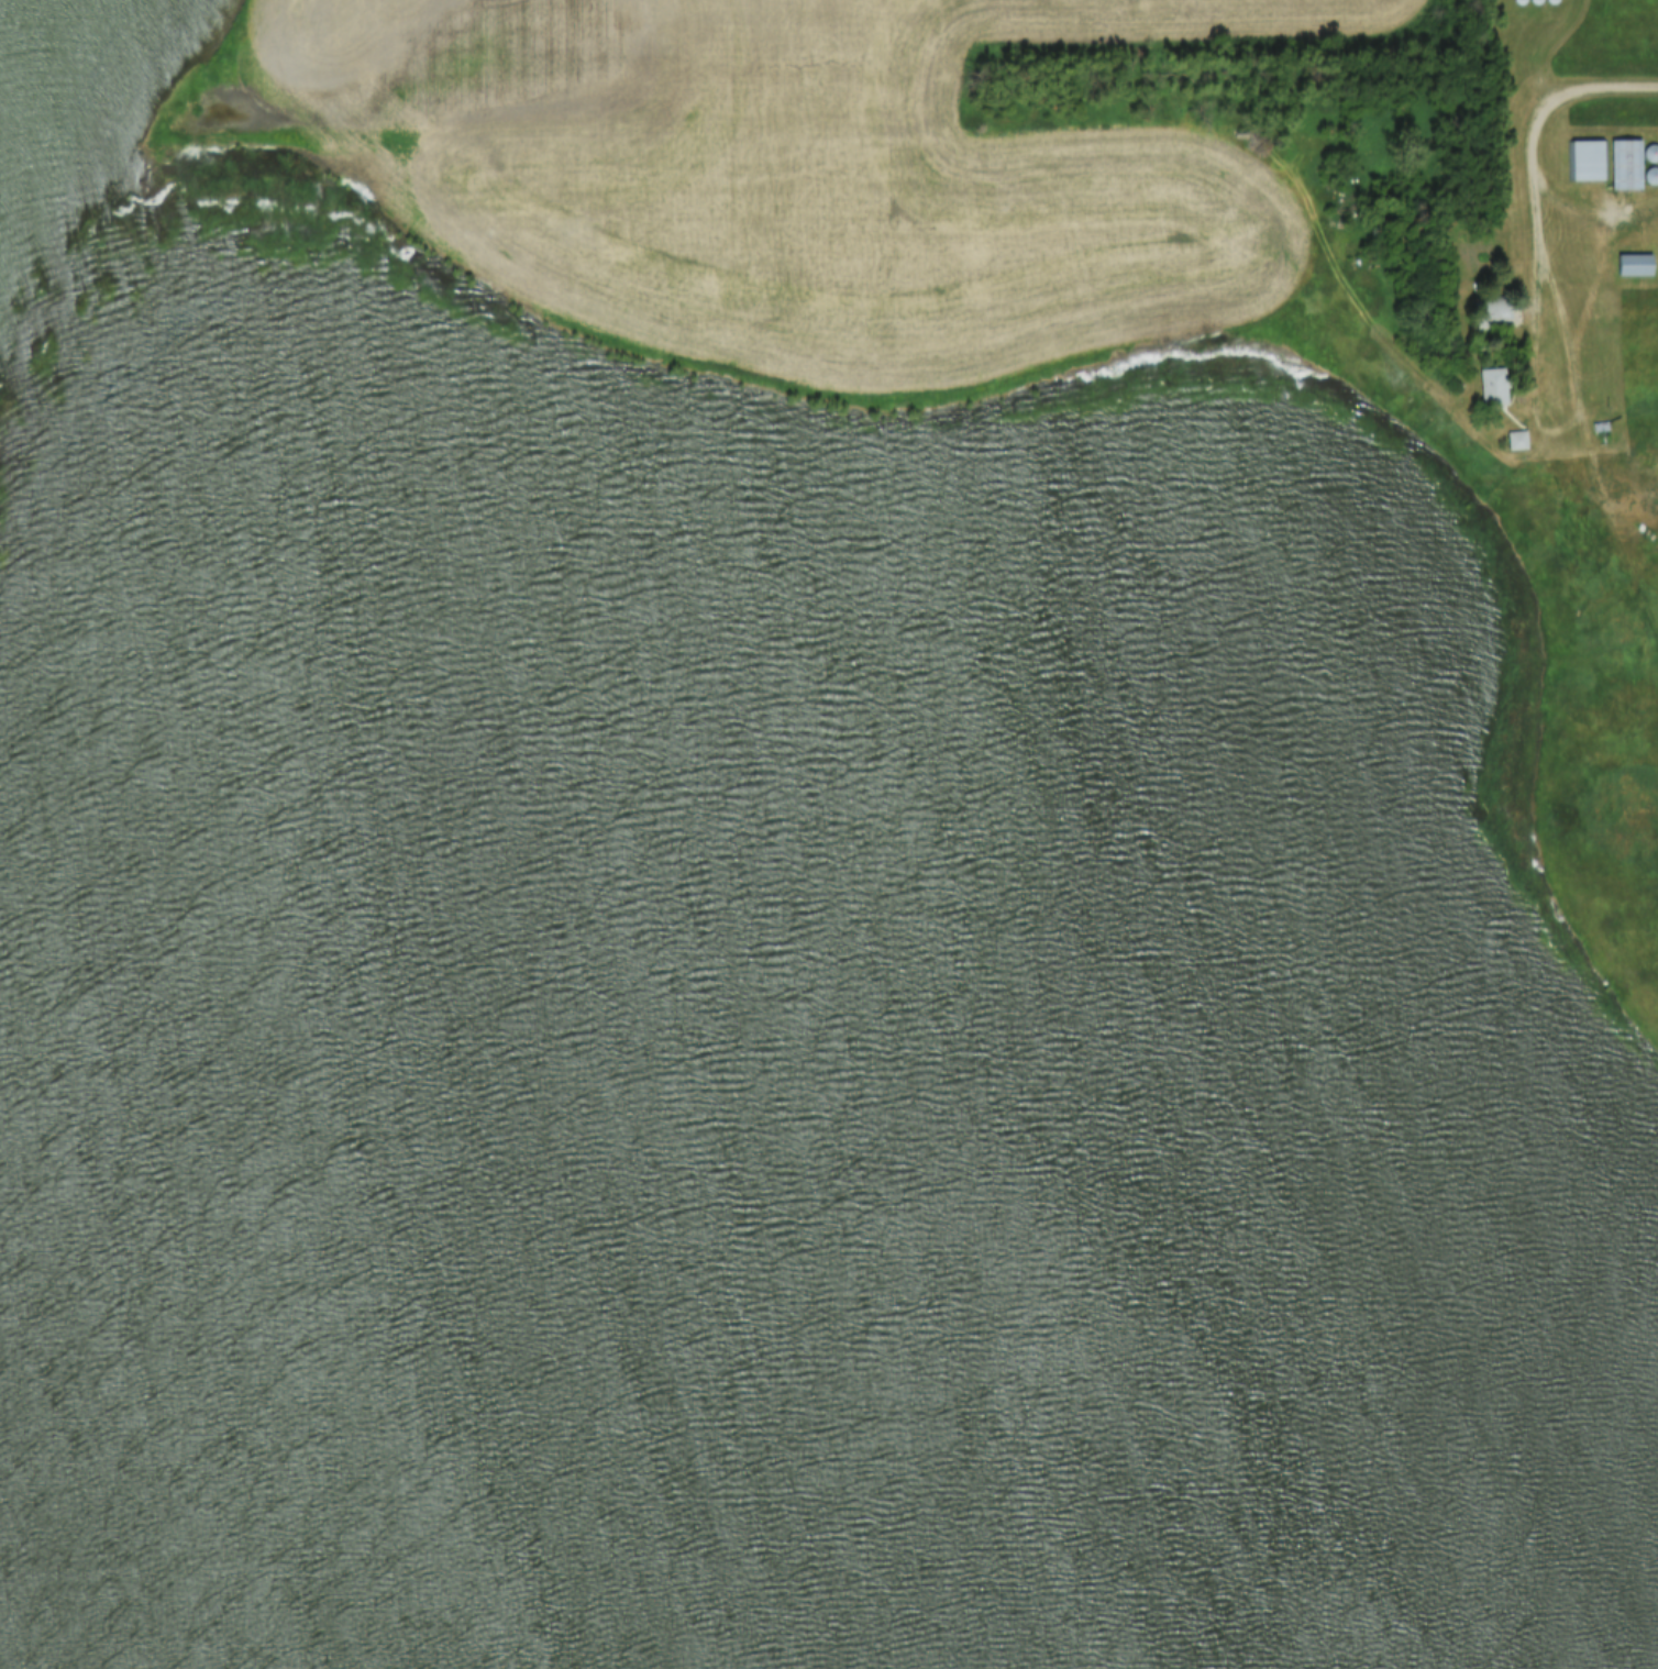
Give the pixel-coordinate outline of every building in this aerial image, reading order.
[(1569,140),(1569,182),(1605,182),(1605,140),(1569,140)] [(1641,140),(1610,140),(1610,190),(1641,190),(1641,140)] [(1614,276),(1651,276),(1651,255),(1614,255),(1614,276)] [(1472,328),(1506,328),(1506,299),(1472,299),(1472,328)] [(1479,369),(1479,406),(1505,406),(1505,369),(1479,369)] [(1507,433),(1507,450),(1526,450),(1526,433),(1507,433)]
